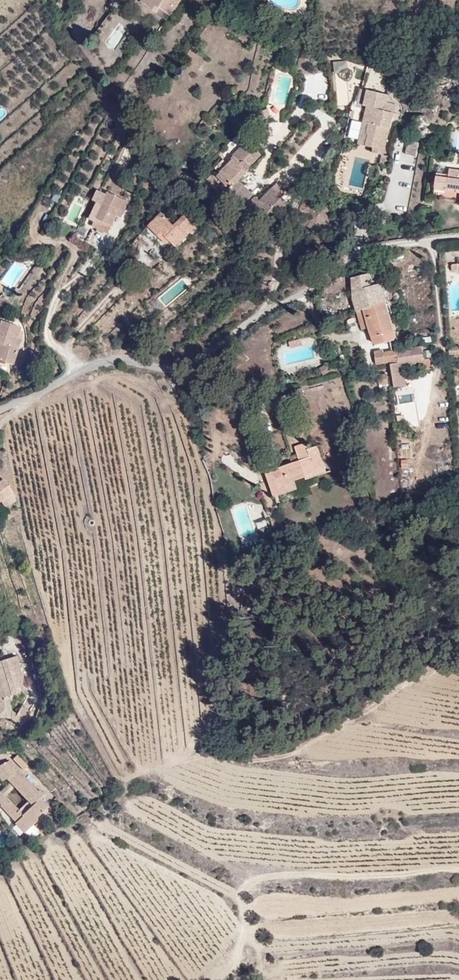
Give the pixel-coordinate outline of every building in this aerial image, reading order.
[(191,0),(141,0),(138,3),(169,29),(191,0)] [(347,61),(333,62),(334,72),(347,71),(347,61)] [(355,69),(354,78),(362,79),(363,70),(355,69)] [(399,94),(368,89),(360,149),(394,151),(399,94)] [(242,189),(268,158),(251,140),(225,172),(242,189)] [(458,211),(458,172),(451,172),(458,211)] [(281,181),(257,206),(280,221),(297,201),(281,181)] [(140,210),(108,191),(91,225),(122,233),(140,210)] [(200,234),(174,202),(151,226),(176,252),(200,234)] [(183,274),(157,299),(164,307),(190,282),(183,274)] [(385,274),(353,283),(367,348),(395,338),(385,274)] [(16,366),(29,327),(0,319),(0,361),(16,366)] [(426,344),(392,358),(393,386),(407,385),(406,369),(431,358),(426,344)] [(322,375),(329,372),(326,364),(319,367),(322,375)] [(306,390),(312,415),(331,410),(325,385),(306,390)] [(323,447),(261,468),(281,504),(331,474),(323,447)] [(0,479),(0,502),(2,501),(6,506),(15,500),(0,479)] [(12,716),(12,693),(20,691),(19,686),(25,684),(18,655),(0,660),(0,715),(12,716)] [(23,706),(16,718),(23,723),(31,711),(23,706)] [(5,757),(0,762),(0,775),(3,777),(8,773),(11,778),(0,788),(0,800),(0,804),(25,833),(41,820),(37,816),(47,807),(40,799),(45,794),(40,787),(37,789),(11,759),(9,761),(5,757)]
